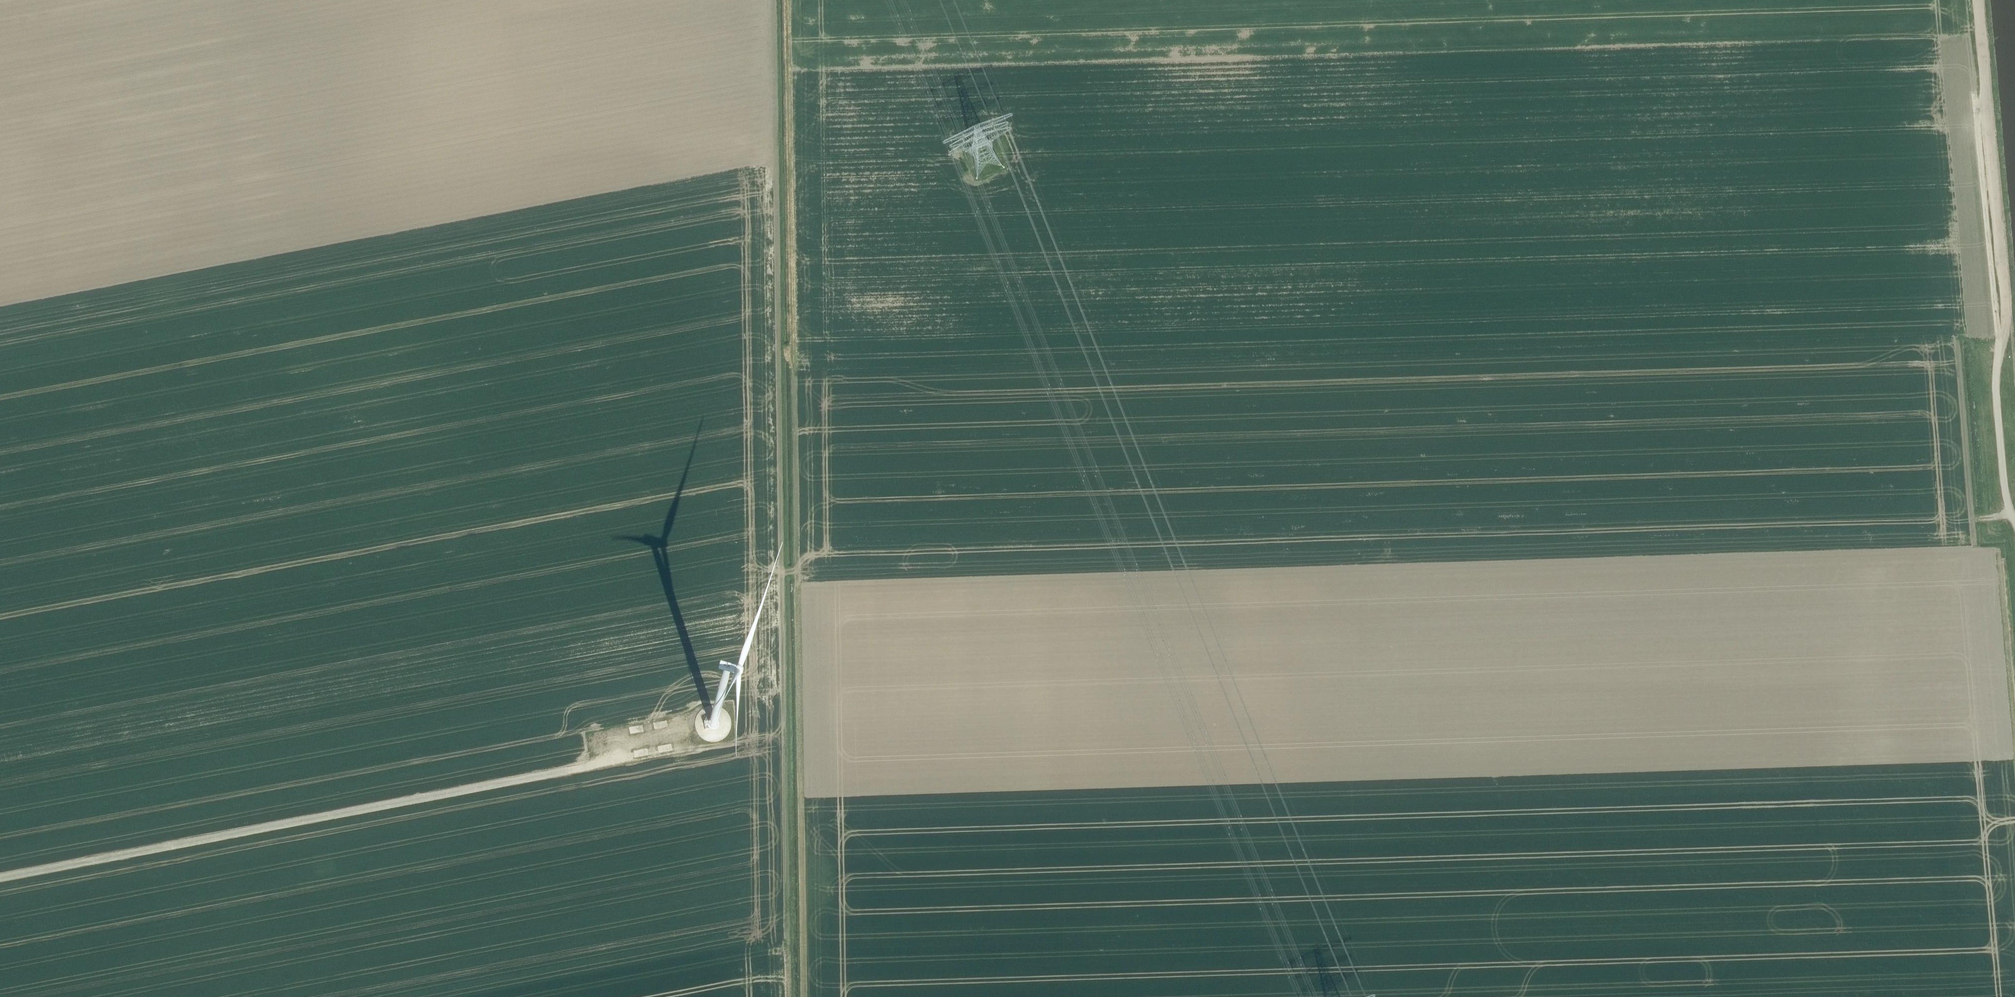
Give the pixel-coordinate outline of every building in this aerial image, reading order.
[(709,723),(709,724),(709,725),(709,726),(710,727),(711,728),(712,728),(713,728),(714,728),(715,728),(715,727),(716,727),(716,726),(717,726),(717,725),(717,724),(717,723),(717,722),(716,722),(716,721),(715,721),(715,720),(714,720),(713,720),(712,720),(711,720),(711,721),(710,721),(709,722),(709,723)]
